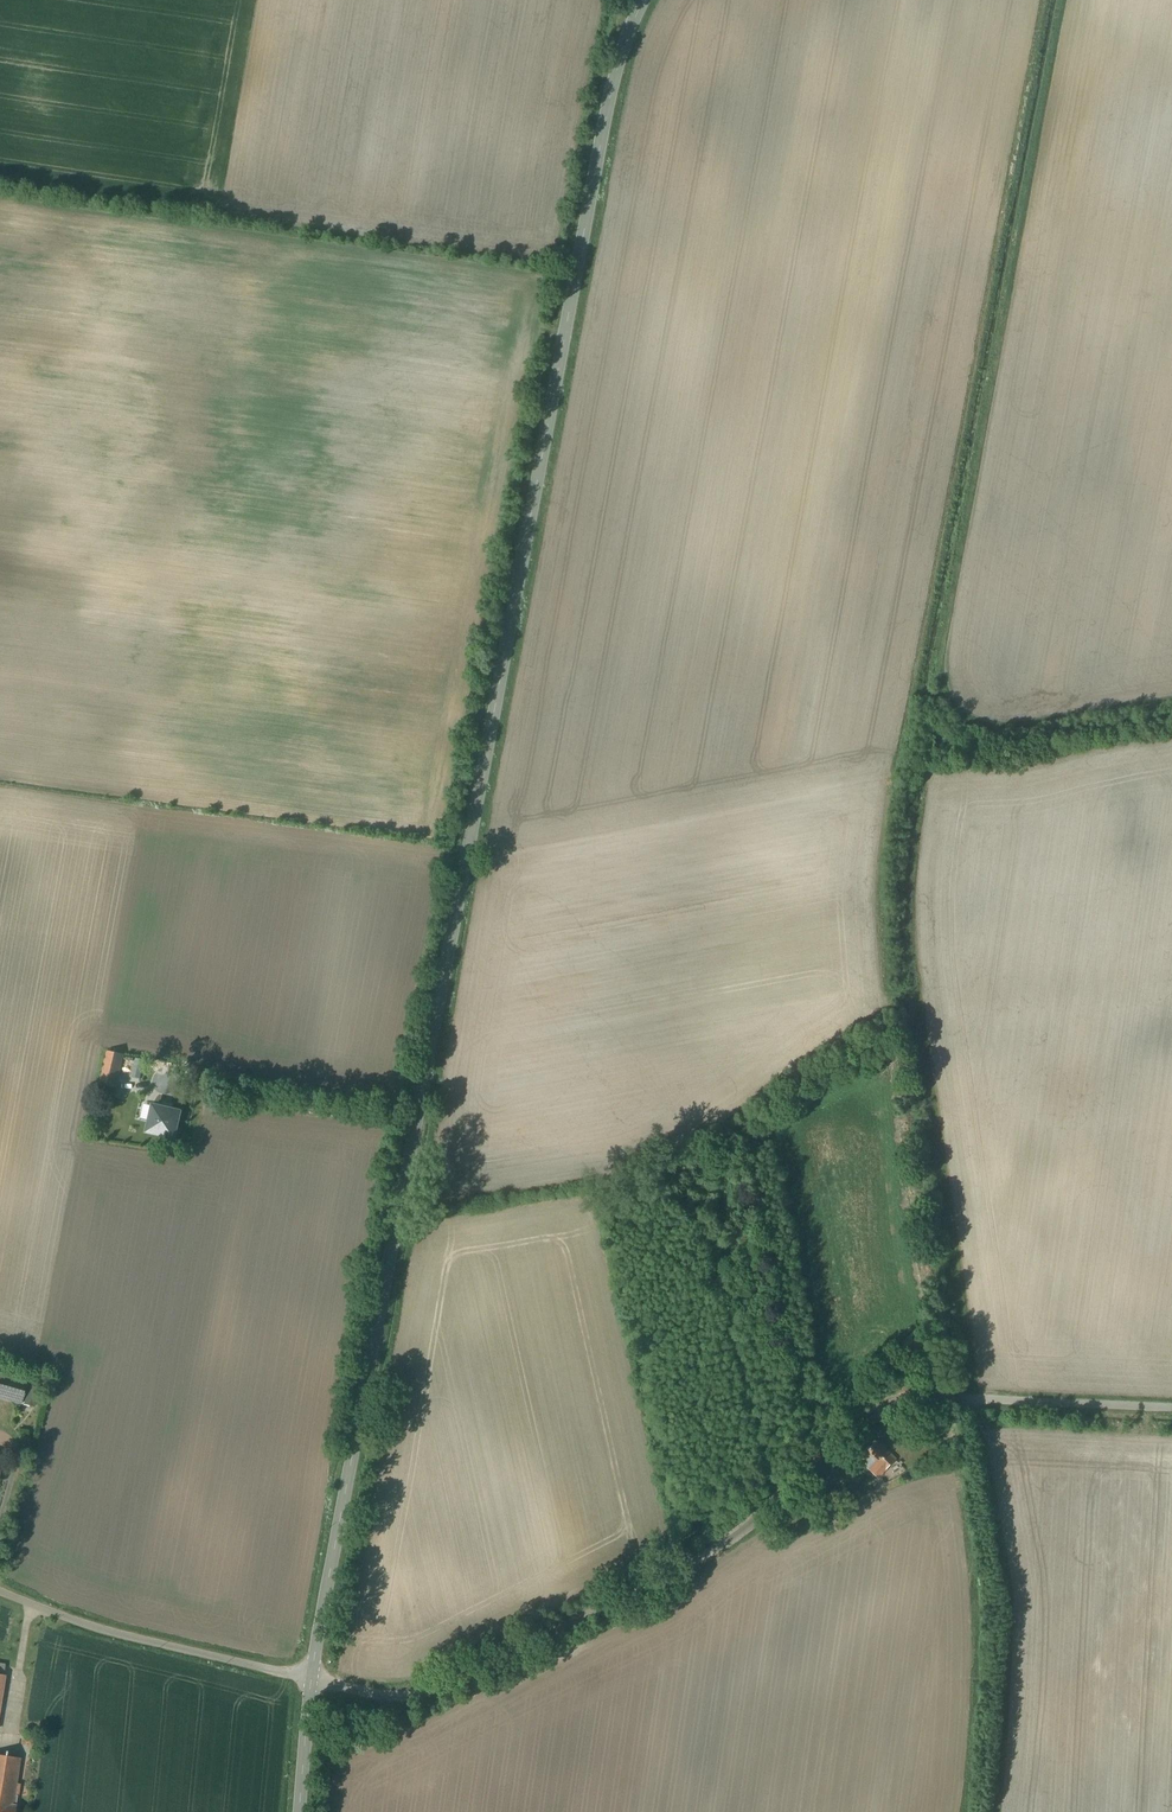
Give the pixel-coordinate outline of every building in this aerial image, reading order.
[(122,1061),(108,1057),(102,1085),(115,1088),(122,1061)] [(180,1112),(153,1106),(148,1131),(175,1137),(180,1112)] [(0,1368),(0,1397),(21,1403),(29,1376),(0,1368)] [(897,1459),(878,1441),(867,1451),(878,1463),(871,1470),(879,1478),(897,1459)] [(817,1494),(807,1502),(811,1508),(821,1501),(817,1494)] [(823,1503),(814,1510),(819,1516),(828,1510),(823,1503)] [(0,1754),(0,1783),(16,1786),(21,1757),(0,1754)] [(16,1805),(14,1804),(16,1786),(0,1783),(0,1811),(15,1811),(16,1805)]
